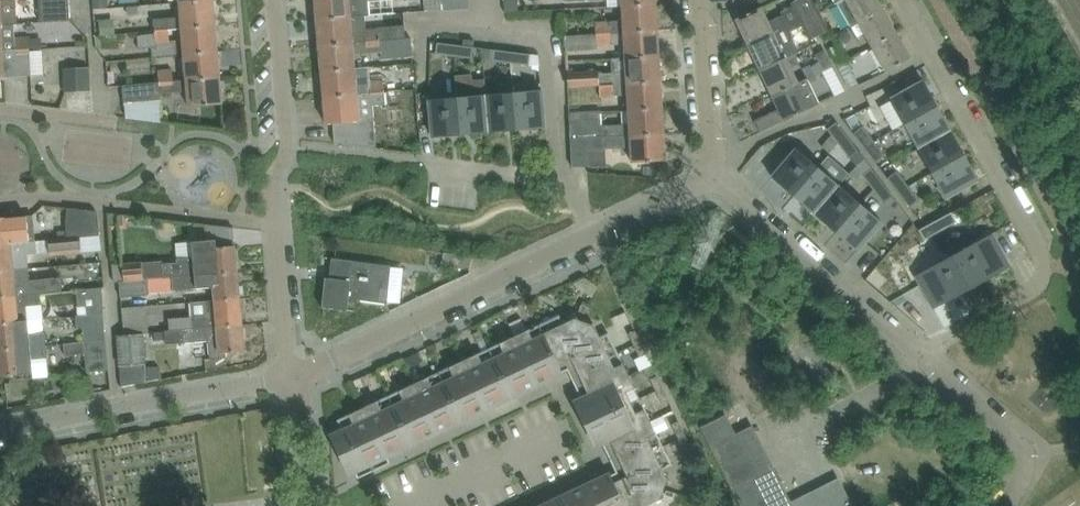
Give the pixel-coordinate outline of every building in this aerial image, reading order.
[(0,25),(14,24),(17,24),(17,8),(16,0),(0,0),(0,25)] [(40,22),(70,21),(69,0),(39,0),(40,22)] [(94,10),(108,9),(107,0),(93,0),(94,10)] [(181,28),(216,25),(214,0),(207,0),(179,2),(180,17),(153,19),(154,31),(168,29),(181,28)] [(364,0),(369,0),(315,0),(317,20),(350,17),(366,16),(364,0)] [(426,12),(470,8),(469,0),(425,0),(426,12)] [(518,0),(504,0),(505,12),(519,11),(518,0)] [(808,16),(800,0),(796,0),(790,3),(798,20),(808,16)] [(808,16),(819,10),(814,0),(800,0),(808,16)] [(878,0),(845,0),(838,4),(851,27),(883,9),(878,0)] [(597,34),(658,30),(656,4),(624,6),(625,20),(597,22),(597,34)] [(747,44),(773,32),(787,25),(782,15),(769,22),(762,7),(735,19),(747,44)] [(857,38),(864,34),(872,47),(897,33),(883,9),(851,27),(857,38)] [(819,10),(808,16),(819,36),(829,31),(819,10)] [(350,17),(317,20),(319,45),(366,41),(381,40),(380,29),(365,30),(364,16),(350,17)] [(798,20),(787,25),(773,32),(747,44),(759,70),(785,57),(798,51),(794,41),(795,41),(790,31),(801,26),(808,41),(819,36),(808,16),(798,20)] [(111,18),(98,19),(99,35),(113,34),(111,18)] [(0,25),(0,51),(15,50),(15,39),(14,24),(0,25)] [(218,51),(216,25),(181,28),(184,54),(218,51)] [(154,33),(137,35),(138,48),(151,47),(152,57),(179,54),(178,40),(169,41),(168,29),(154,31),(154,33)] [(626,43),(627,58),(659,56),(658,30),(597,34),(566,36),(567,52),(599,50),(598,45),(626,43)] [(886,72),(911,58),(897,33),(872,47),(886,72)] [(405,38),(366,41),(319,45),(322,71),(355,68),(354,54),(381,51),(382,60),(413,57),(411,37),(405,38)] [(15,39),(15,50),(30,49),(29,38),(15,39)] [(457,45),(456,56),(473,58),(474,47),(475,41),(467,40),(464,39),(463,45),(457,45)] [(436,53),(455,56),(457,45),(438,42),(436,53)] [(830,50),(838,66),(846,61),(838,46),(830,50)] [(510,63),(512,52),(508,51),(483,48),(484,59),(510,63)] [(0,51),(0,77),(31,76),(30,49),(15,50),(0,51)] [(823,71),(826,70),(833,66),(825,50),(815,55),(823,71)] [(218,51),(184,54),(186,80),(220,77),(218,51)] [(529,65),(530,54),(512,52),(510,63),(529,65)] [(661,82),(659,56),(627,58),(612,59),(612,74),(600,74),(600,71),(568,72),(568,88),(615,85),(627,84),(661,82)] [(759,70),(771,94),(797,81),(785,57),(759,70)] [(855,78),(846,61),(838,66),(847,82),(855,78)] [(90,90),(89,68),(65,69),(66,91),(90,90)] [(358,94),(355,68),(322,71),(324,97),(358,94)] [(172,69),(158,71),(159,82),(173,81),(172,69)] [(456,75),(458,97),(461,135),(489,132),(486,95),(485,79),(473,80),(472,74),(456,75)] [(186,80),(173,81),(159,82),(123,86),(125,103),(161,100),(161,94),(188,91),(189,107),(223,104),(220,77),(186,80)] [(797,81),(771,94),(778,110),(755,121),(760,132),(780,123),(819,104),(807,78),(797,83),(797,81)] [(371,82),(372,93),(385,92),(384,81),(371,82)] [(890,100),(879,106),(893,130),(904,124),(938,106),(924,81),(905,92),(890,100)] [(627,84),(615,85),(568,88),(570,114),(601,112),(600,96),(601,96),(616,95),(628,94),(628,95),(629,110),(663,108),(661,82),(627,84)] [(489,132),(517,130),(514,92),(514,83),(498,84),(499,94),(486,95),(489,132)] [(514,92),(517,130),(545,127),(542,90),(514,92)] [(372,93),(358,94),(324,97),(326,124),(333,123),(335,143),(377,149),(373,104),(386,103),(385,92),(372,93)] [(433,137),(461,135),(458,97),(430,100),(433,137)] [(917,149),(951,130),(938,106),(904,124),(917,149)] [(571,139),(630,136),(664,134),(663,108),(629,110),(630,124),(602,126),(601,126),(601,112),(570,114),(571,139)] [(828,128),(833,134),(822,146),(830,153),(839,142),(848,136),(837,121),(828,128)] [(855,133),(865,147),(874,141),(863,127),(855,133)] [(917,149),(931,174),(965,155),(951,130),(917,149)] [(571,139),(572,167),(589,166),(588,150),(604,149),(631,147),(632,162),(666,160),(664,134),(630,136),(571,139)] [(851,157),(860,151),(848,136),(839,142),(851,157)] [(884,155),(874,141),(865,147),(876,162),(884,155)] [(588,150),(589,166),(605,165),(604,149),(588,150)] [(772,177),(793,196),(818,167),(797,149),(772,177)] [(842,183),(851,173),(829,153),(820,163),(842,183)] [(965,155),(931,174),(944,198),(978,180),(965,155)] [(875,190),(884,184),(871,166),(862,173),(875,190)] [(653,167),(642,167),(642,178),(653,178),(653,167)] [(818,167),(793,196),(815,214),(839,186),(818,167)] [(888,178),(899,192),(907,186),(896,172),(888,178)] [(885,203),(894,196),(884,184),(875,190),(885,203)] [(815,214),(836,233),(861,204),(839,186),(815,214)] [(918,201),(907,186),(899,192),(910,207),(918,201)] [(861,204),(836,233),(857,251),(882,222),(861,204)] [(48,240),(100,236),(100,235),(100,236),(98,211),(96,211),(68,208),(67,214),(68,237),(48,239),(48,240)] [(952,212),(935,222),(940,231),(957,222),(952,212)] [(0,218),(0,244),(36,241),(35,229),(28,230),(27,216),(10,217),(0,218)] [(925,239),(940,231),(935,222),(919,230),(925,239)] [(153,277),(153,279),(172,277),(189,276),(238,272),(236,245),(235,227),(208,224),(210,240),(193,241),(194,257),(177,259),(177,263),(163,264),(162,260),(123,263),(123,265),(113,265),(115,282),(120,282),(143,280),(143,278),(147,278),(153,277)] [(1010,267),(992,234),(967,248),(954,255),(972,288),(1010,267)] [(100,236),(48,240),(49,252),(50,256),(83,253),(83,252),(102,250),(100,236)] [(37,253),(36,241),(0,244),(0,270),(30,268),(28,254),(37,253)] [(934,309),(972,288),(954,255),(916,276),(934,309)] [(387,304),(392,265),(332,258),(330,279),(326,278),(322,308),(348,311),(349,299),(387,304)] [(0,270),(0,296),(18,295),(41,293),(41,294),(62,292),(60,280),(60,277),(31,280),(30,268),(0,270)] [(189,276),(172,277),(173,290),(197,288),(213,286),(214,295),(215,300),(240,298),(238,272),(214,274),(189,276)] [(149,294),(147,278),(143,278),(143,280),(120,282),(121,297),(149,294)] [(102,288),(76,290),(78,308),(86,307),(87,315),(103,314),(105,314),(102,288)] [(0,296),(0,324),(29,321),(29,319),(27,319),(26,306),(42,305),(41,294),(41,293),(18,295),(0,296)] [(192,317),(170,319),(171,330),(184,329),(243,324),(240,298),(215,300),(203,301),(204,316),(192,317)] [(583,302),(578,314),(588,317),(592,305),(583,302)] [(83,328),(84,341),(106,339),(103,314),(87,315),(77,316),(78,329),(83,328)] [(338,420),(342,428),(349,443),(345,446),(344,443),(342,444),(355,470),(358,478),(391,463),(387,455),(562,372),(568,370),(581,397),(574,400),(596,448),(603,445),(616,472),(611,475),(545,505),(650,505),(649,505),(663,498),(663,497),(662,497),(667,482),(668,483),(669,482),(663,468),(671,464),(656,433),(645,409),(635,387),(623,363),(609,333),(600,337),(594,323),(592,323),(593,325),(577,319),(578,318),(578,317),(564,324),(560,315),(529,330),(500,344),(489,348),(483,351),(479,354),(450,367),(428,377),(400,391),(378,401),(353,413),(350,414),(338,420)] [(46,345),(45,334),(31,335),(29,321),(0,324),(0,349),(46,345)] [(243,324),(184,329),(185,342),(210,340),(211,359),(226,358),(227,358),(226,352),(245,351),(243,324)] [(171,330),(165,330),(165,339),(166,344),(185,342),(184,329),(171,330)] [(481,331),(475,333),(479,342),(485,339),(481,331)] [(629,334),(640,357),(647,354),(636,331),(629,334)] [(144,332),(117,334),(120,366),(146,364),(144,332)] [(106,339),(84,341),(65,344),(66,356),(85,354),(87,372),(109,370),(107,342),(106,342),(106,339)] [(0,349),(0,376),(32,373),(32,378),(49,377),(46,345),(0,349)] [(650,379),(662,403),(668,399),(657,376),(650,379)] [(773,470),(774,470),(753,427),(736,436),(726,416),(703,427),(714,447),(743,505),(851,505),(838,480),(790,504),(773,470)] [(672,424),(683,448),(690,445),(679,421),(672,424)]
